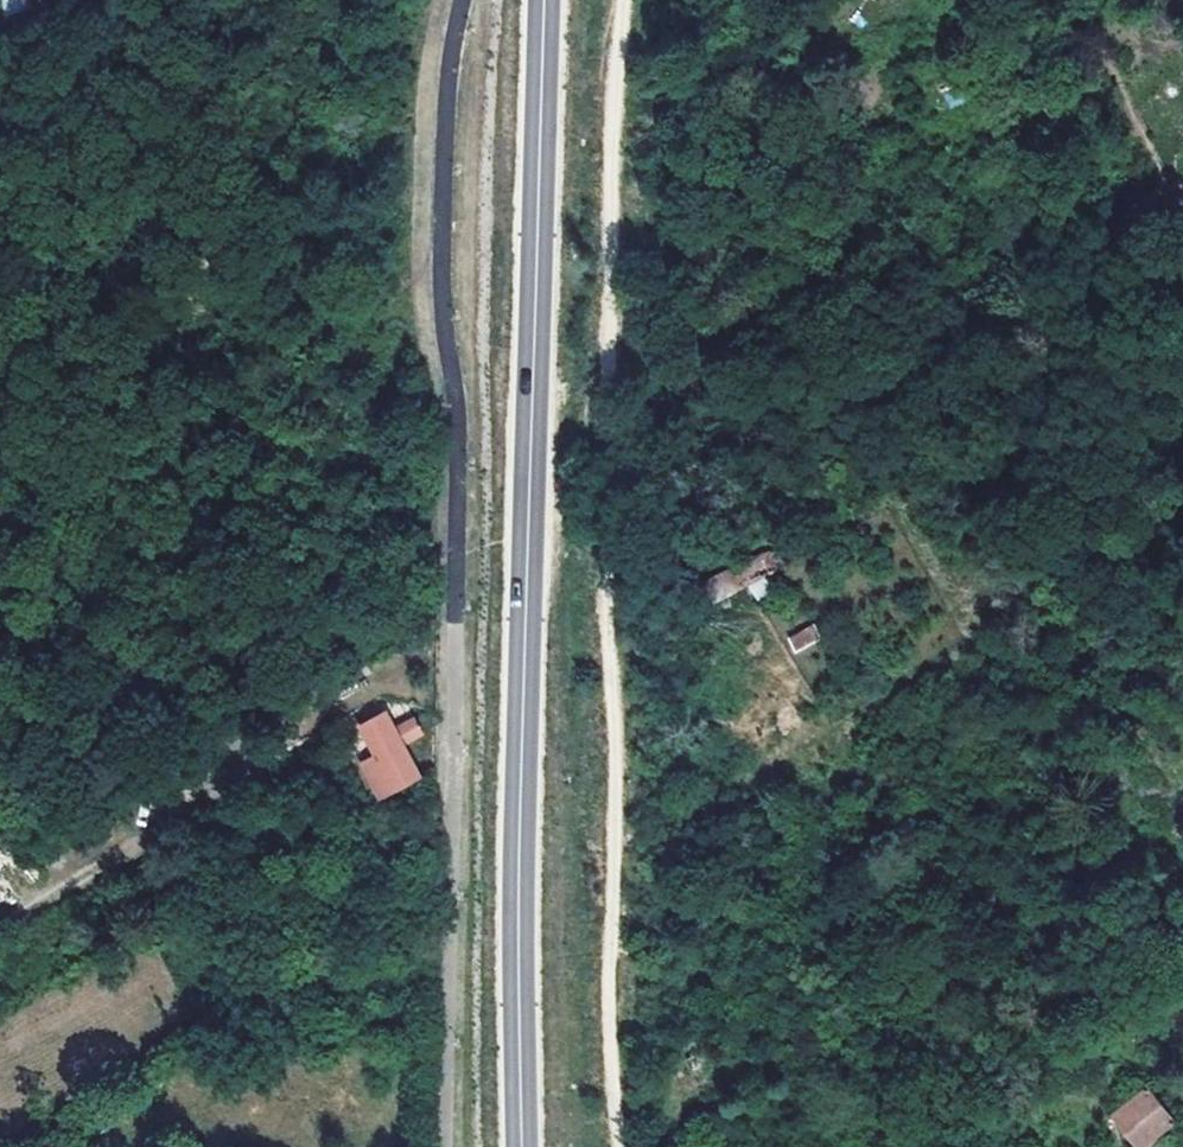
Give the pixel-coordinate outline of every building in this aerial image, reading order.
[(1,12),(20,10),(19,0),(0,0),(0,2),(1,12)] [(736,562),(746,579),(776,562),(767,545),(736,562)] [(702,580),(712,602),(741,589),(732,567),(702,580)] [(794,651),(821,641),(815,625),(788,634),(794,651)] [(381,756),(370,763),(386,797),(404,788),(395,767),(412,757),(389,714),(366,728),(381,756)] [(405,743),(423,736),(415,716),(397,724),(405,743)] [(1117,1112),(1144,1146),(1177,1122),(1151,1087),(1117,1112)]
